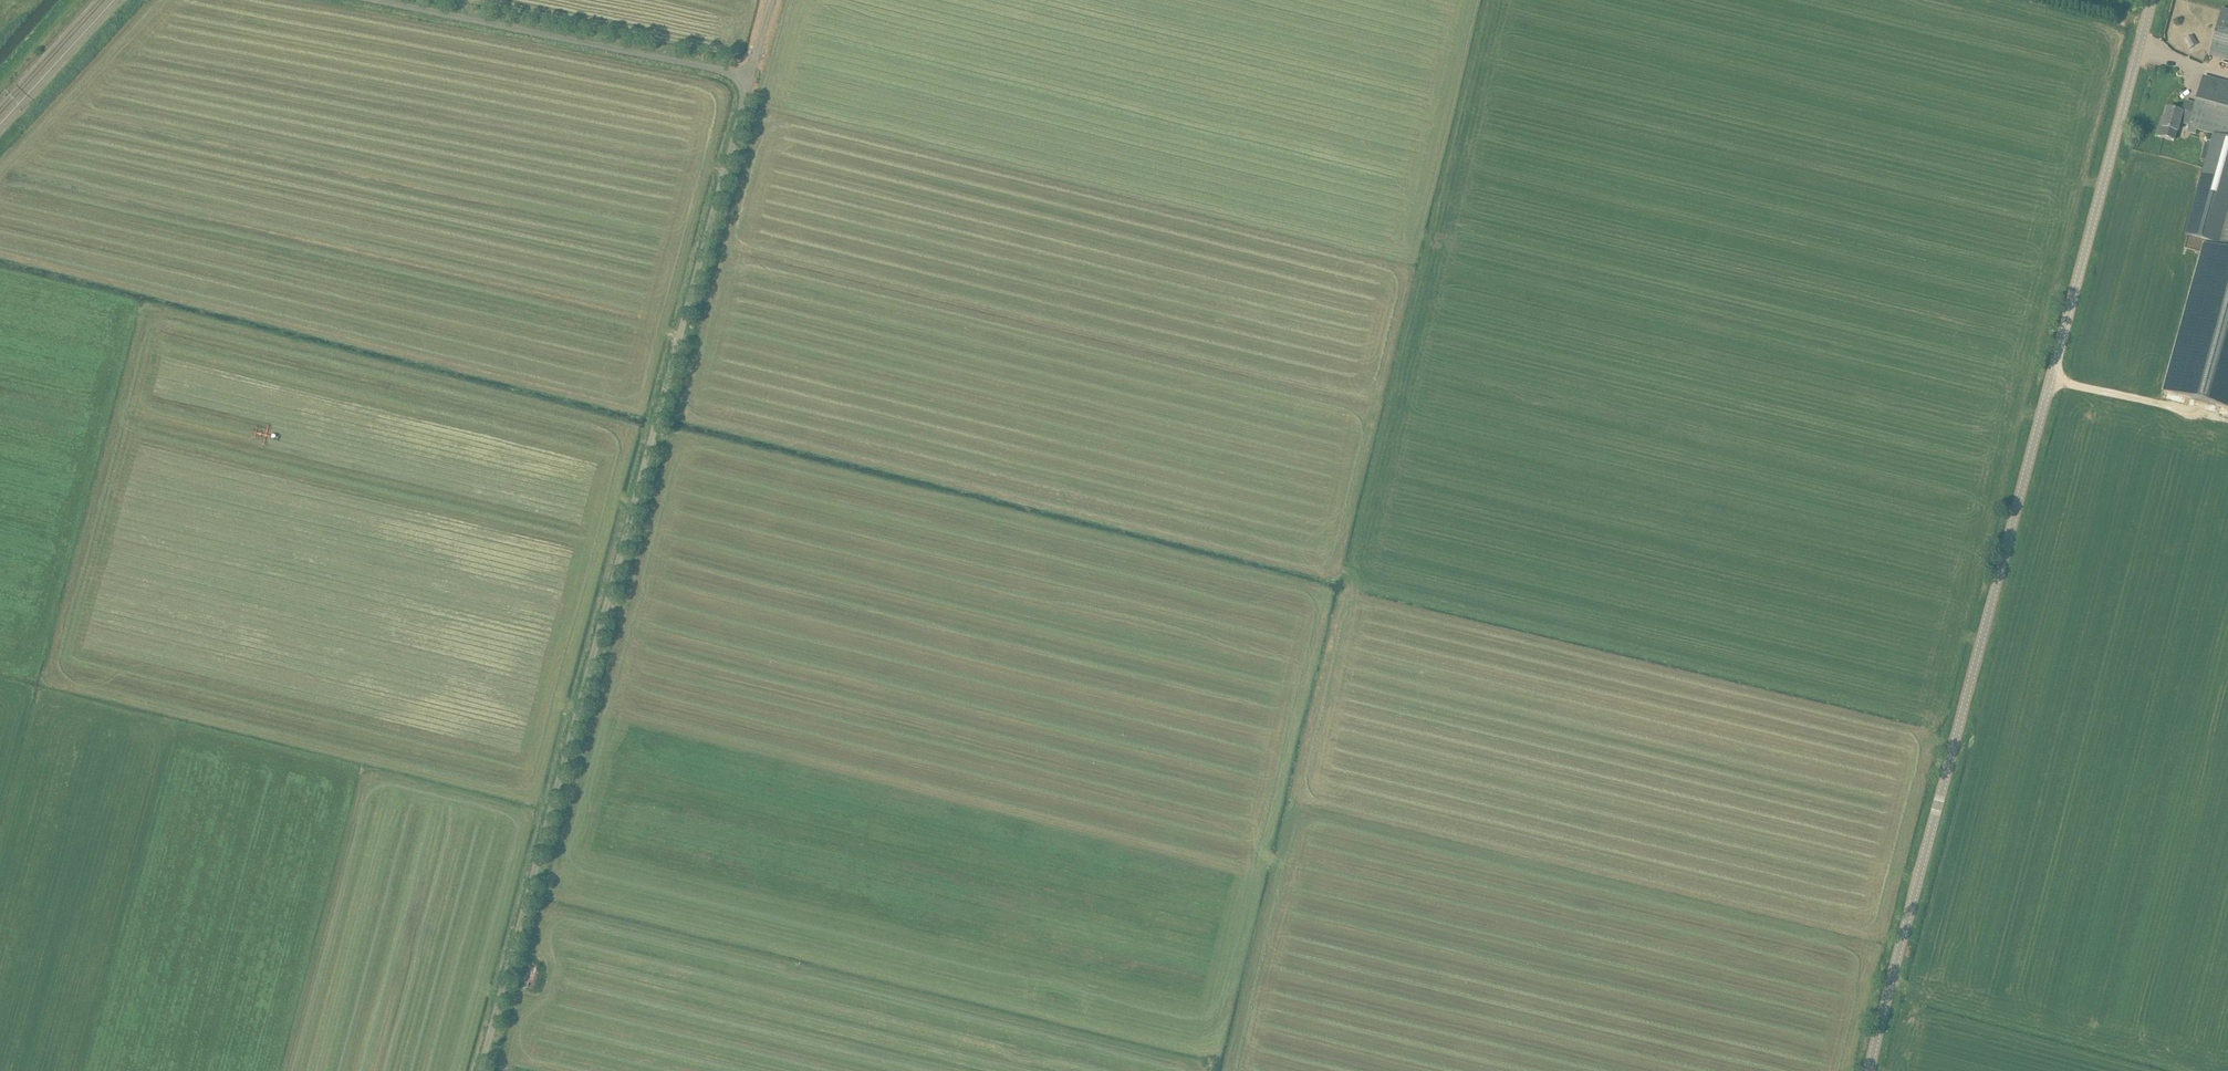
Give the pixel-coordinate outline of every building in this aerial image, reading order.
[(2222,11),(2210,56),(2227,61),(2227,12),(2222,11)] [(2193,35),(2185,39),(2190,49),(2198,45),(2193,35)] [(2156,137),(2175,142),(2178,132),(2180,122),(2190,125),(2190,126),(2198,128),(2197,131),(2216,136),(2208,166),(2207,169),(2189,235),(2219,243),(2218,247),(2206,244),(2165,391),(2227,408),(2227,84),(2214,80),(2204,77),(2196,104),(2193,117),(2183,114),(2182,113),(2168,110),(2165,119),(2161,118),(2156,137)] [(2202,160),(2207,161),(2211,143),(2206,142),(2202,160)] [(541,967),(529,964),(523,987),(534,990),(541,967)]
